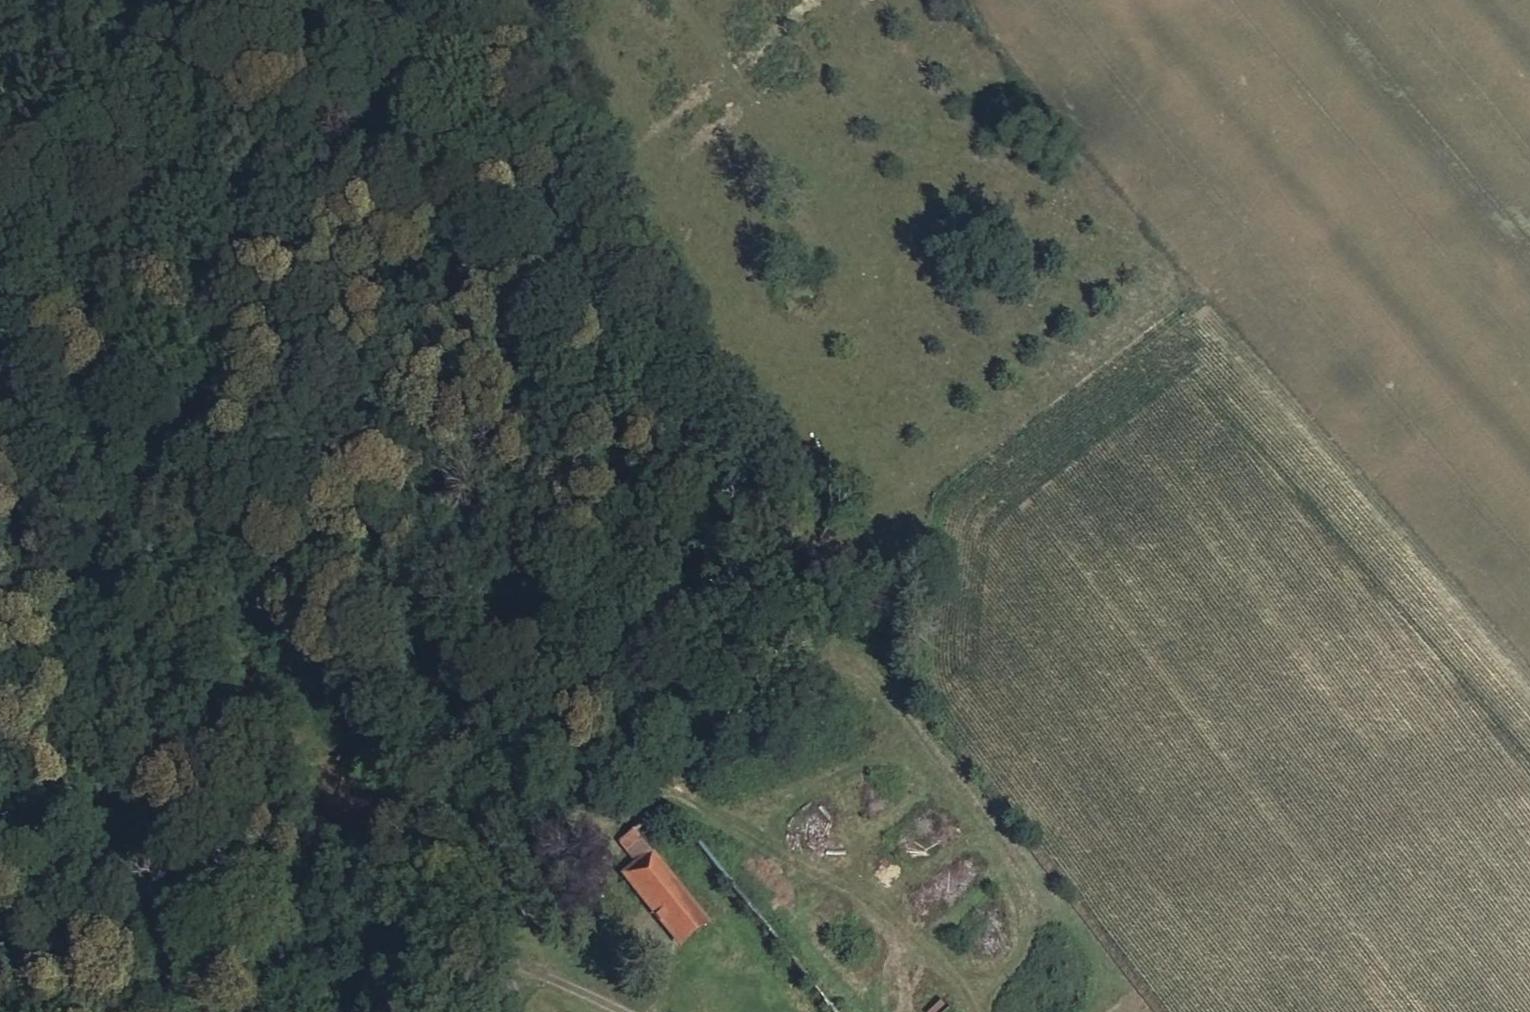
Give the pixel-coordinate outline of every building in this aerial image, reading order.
[(679,948),(710,921),(638,838),(625,848),(636,861),(618,877),(679,948)]
